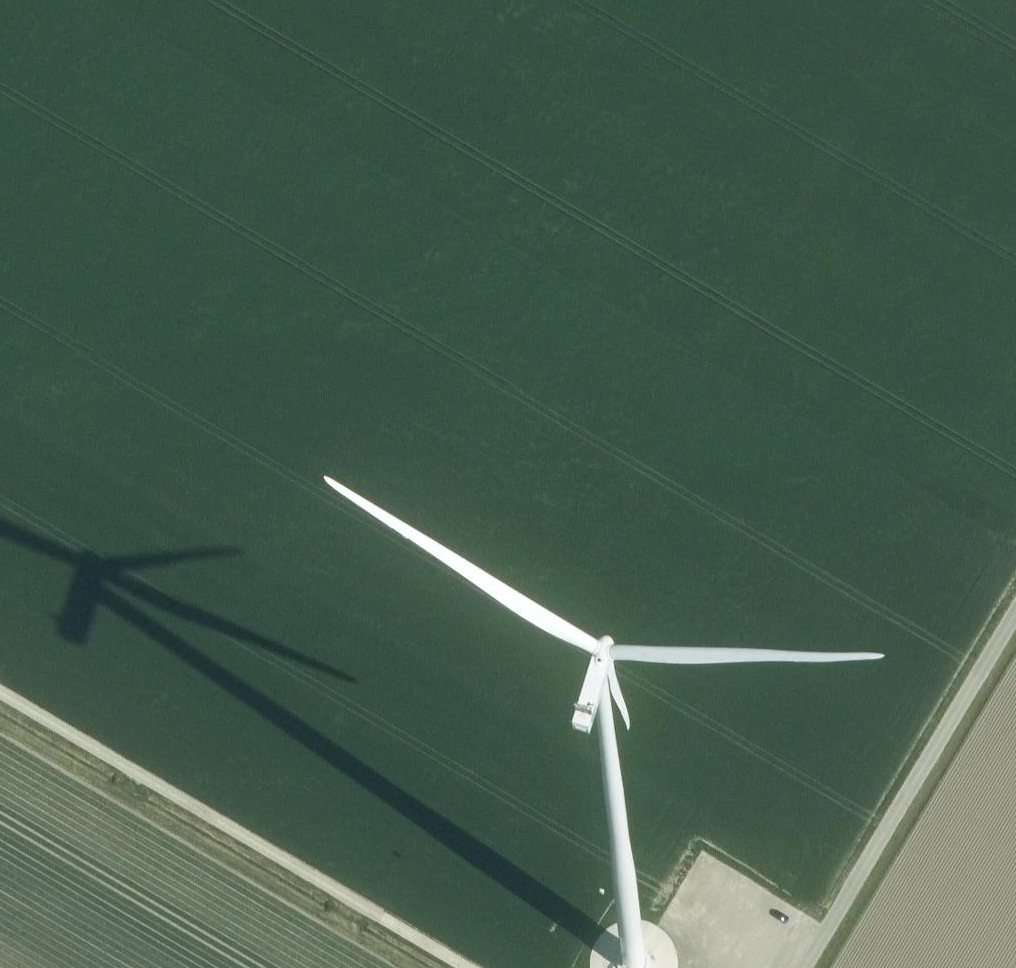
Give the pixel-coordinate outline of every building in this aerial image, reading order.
[(645,963),(645,961),(645,959),(644,958),(643,956),(642,954),(640,953),(639,952),(637,951),(635,951),(633,951),(631,951),(629,952),(628,952),(626,953),(624,954),(623,956),(622,958),(621,959),(621,961),(621,963),(621,965),(621,967),(622,967),(644,967),(645,967),(645,965),(645,963)]
